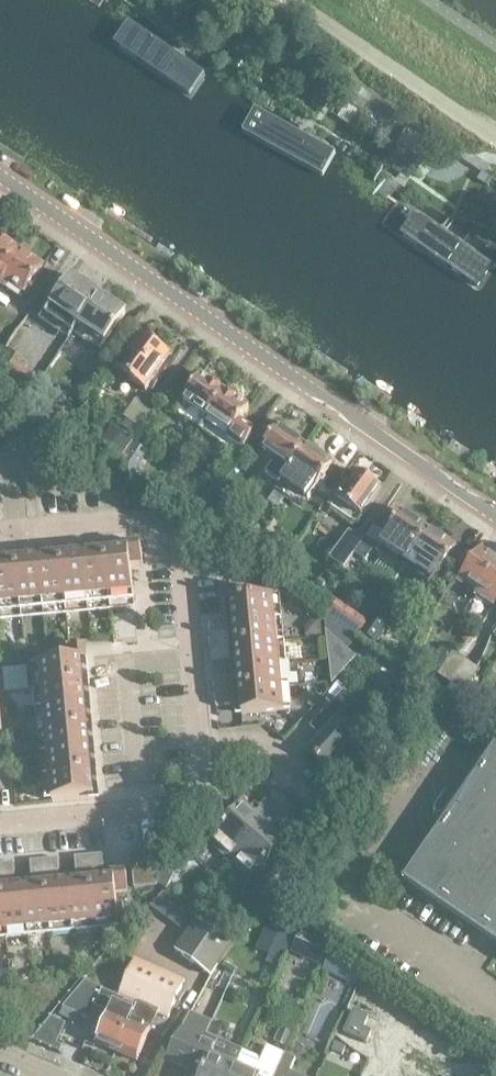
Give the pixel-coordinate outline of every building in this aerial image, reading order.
[(207,75),(130,23),(113,44),(192,98),(207,75)] [(357,109),(363,99),(348,90),(342,100),(357,109)] [(339,157),(256,110),(243,133),(326,179),(339,157)] [(421,172),(432,155),(421,148),(410,165),(421,172)] [(495,267),(416,214),(401,237),(479,290),(495,267)] [(20,250),(0,237),(0,279),(20,250)] [(20,250),(0,279),(0,285),(6,289),(9,283),(25,294),(44,267),(20,250)] [(72,277),(68,282),(65,280),(58,289),(62,292),(46,315),(73,333),(98,295),(72,277)] [(125,314),(98,295),(73,333),(100,351),(125,314)] [(145,391),(170,354),(141,334),(116,371),(145,391)] [(3,393),(24,362),(6,350),(0,358),(0,391),(3,393)] [(201,428),(226,391),(202,375),(177,412),(201,428)] [(250,407),(226,391),(201,428),(240,455),(255,432),(240,422),(250,407)] [(76,407),(65,400),(50,421),(61,429),(76,407)] [(281,481),(306,446),(278,427),(254,463),(281,481)] [(136,478),(151,454),(134,443),(118,466),(136,478)] [(333,464),(306,446),(281,481),(309,500),(333,464)] [(362,516),(381,487),(360,472),(351,486),(347,483),(337,498),(362,516)] [(388,533),(415,551),(429,530),(402,512),(388,533)] [(283,568),(299,544),(264,521),(258,532),(277,545),(263,565),(275,573),(279,566),(283,568)] [(456,549),(429,530),(415,551),(442,570),(456,549)] [(345,572),(365,542),(350,532),(330,561),(345,572)] [(0,559),(0,614),(136,601),(132,566),(145,565),(143,545),(0,559)] [(476,597),(495,567),(495,558),(483,549),(458,585),(476,597)] [(476,597),(493,609),(495,604),(495,567),(476,597)] [(210,620),(210,625),(217,706),(242,704),(243,713),(292,708),(290,685),(282,595),(248,598),(247,585),(227,587),(228,599),(233,599),(234,618),(210,620)] [(139,639),(137,613),(114,616),(117,641),(139,639)] [(326,632),(332,684),(356,659),(326,632)] [(83,662),(89,661),(88,648),(69,650),(70,662),(41,665),(54,802),(96,798),(83,662)] [(451,685),(468,661),(454,652),(438,677),(451,685)] [(465,694),(481,670),(468,661),(451,685),(465,694)] [(3,671),(6,694),(30,692),(28,669),(3,671)] [(329,769),(358,737),(339,719),(345,713),(335,703),(317,723),(326,731),(308,749),(329,769)] [(406,880),(495,941),(495,748),(406,880)] [(244,806),(210,843),(251,880),(285,843),(276,835),(298,810),(276,790),(253,814),(244,806)] [(132,853),(135,888),(159,886),(155,851),(132,853)] [(15,864),(0,865),(0,939),(120,927),(116,893),(129,892),(127,873),(115,874),(115,880),(107,880),(105,855),(77,858),(79,883),(62,884),(60,860),(45,861),(31,862),(33,887),(18,888),(15,864)] [(296,929),(270,918),(257,950),(283,961),(296,929)] [(211,976),(230,945),(198,922),(177,952),(211,976)] [(299,939),(295,952),(323,961),(327,949),(299,939)] [(356,966),(332,956),(326,969),(350,980),(356,966)] [(130,1020),(116,1052),(137,1062),(151,1029),(159,1013),(168,1017),(184,981),(136,960),(133,968),(125,964),(116,983),(124,987),(120,996),(139,1004),(131,1021),(130,1020)] [(105,991),(86,982),(63,1009),(92,1021),(105,991)] [(301,1024),(305,1015),(296,1010),(294,1014),(295,1019),(298,1023),(301,1024)] [(95,1043),(116,1052),(130,1020),(109,1011),(95,1043)] [(354,1011),(344,1035),(367,1045),(373,1033),(365,1029),(369,1018),(354,1011)] [(38,1038),(57,1045),(67,1020),(48,1013),(38,1038)] [(194,1063),(189,1075),(232,1075),(243,1051),(220,1041),(225,1028),(191,1013),(170,1052),(194,1063)] [(243,1051),(232,1075),(274,1075),(284,1054),(269,1047),(263,1060),(243,1051)] [(274,1075),(299,1075),(290,1072),(296,1059),(284,1054),(274,1075)]
